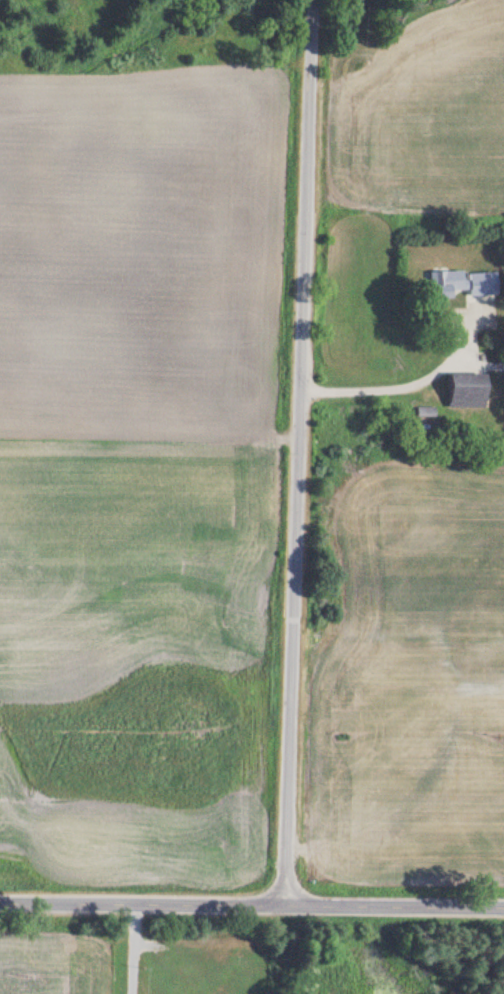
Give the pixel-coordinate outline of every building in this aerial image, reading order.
[(468,280),(459,280),(459,272),(427,272),(426,298),(447,299),(447,291),(467,291),(468,280)] [(481,376),(446,376),(446,410),(481,410),(481,376)]
